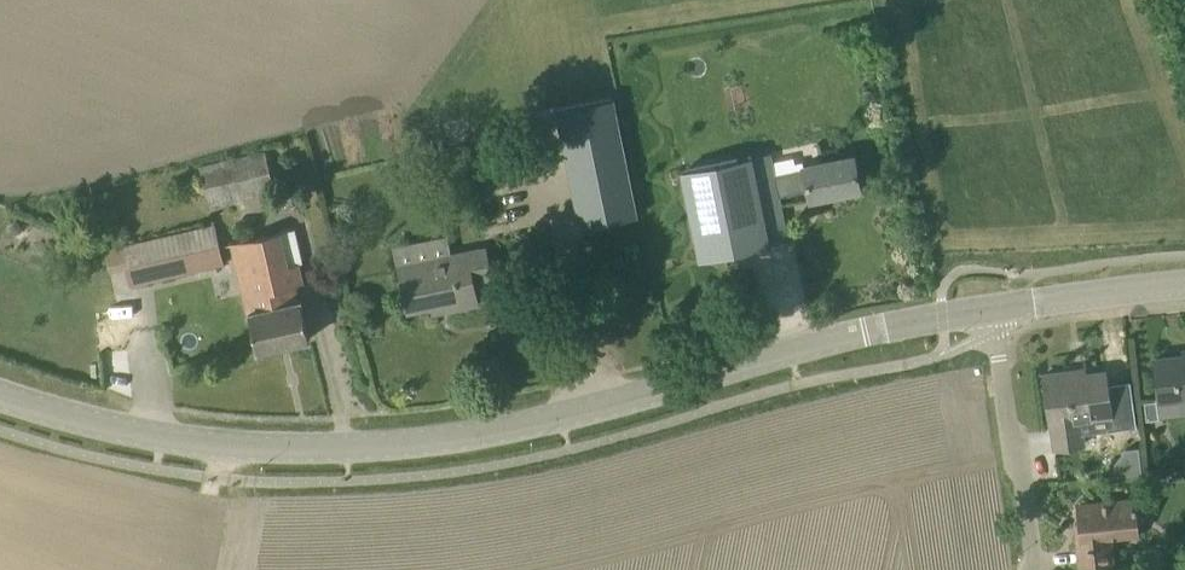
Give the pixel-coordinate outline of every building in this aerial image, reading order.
[(613,97),(556,109),(580,227),(637,216),(613,97)] [(804,169),(774,174),(764,143),(679,160),(693,216),(701,258),(770,244),(769,242),(787,239),(778,196),(809,190),(810,199),(861,188),(854,155),(804,165),(804,169)] [(209,205),(275,189),(266,152),(200,167),(209,205)] [(130,285),(223,263),(215,225),(121,247),(130,285)] [(275,305),(267,271),(276,269),(274,260),(283,258),(277,233),(241,241),(257,309),(249,311),(258,351),(289,344),(283,316),(278,317),(277,311),(281,310),(280,304),(275,305)] [(486,247),(449,254),(398,264),(408,311),(446,304),(447,310),(479,304),(473,279),(492,275),(486,247)] [(283,261),(283,258),(274,260),(276,269),(267,271),(275,305),(280,304),(281,310),(277,311),(278,317),(283,316),(289,344),(310,339),(307,327),(303,328),(299,312),(308,310),(304,291),(293,294),(285,261),(283,261)] [(1155,358),(1159,400),(1144,401),(1147,419),(1162,417),(1161,404),(1184,401),(1184,355),(1155,358)] [(1076,375),(1075,370),(1044,375),(1050,422),(1051,422),(1055,448),(1084,444),(1080,419),(1111,414),(1105,371),(1076,375)] [(1080,567),(1113,564),(1110,535),(1139,532),(1135,498),(1077,504),(1081,536),(1077,537),(1080,567)]
